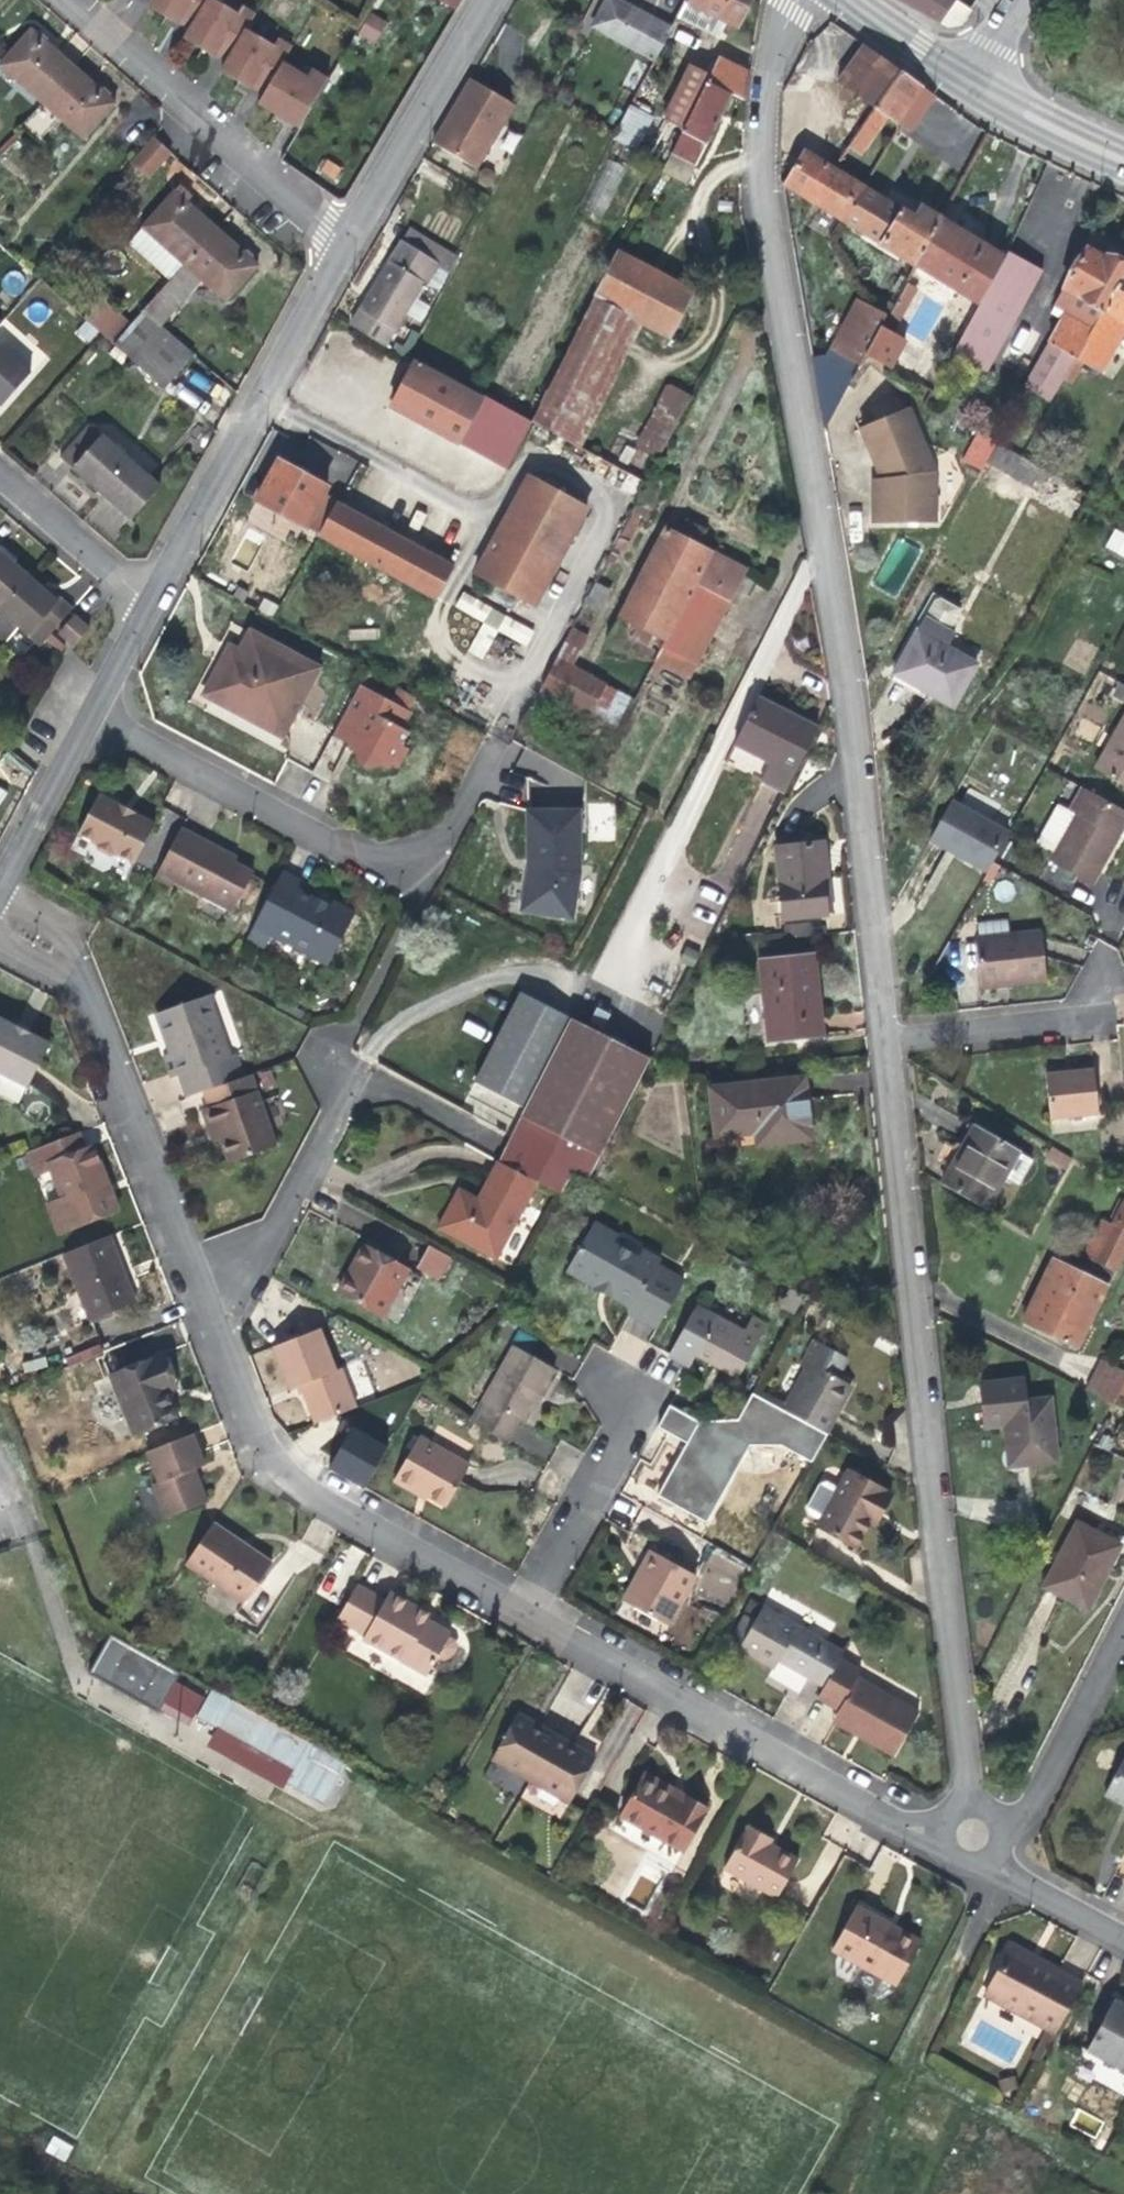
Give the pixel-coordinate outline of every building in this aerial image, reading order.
[(189,31),(207,0),(151,0),(147,6),(173,22),(189,31)] [(226,63),(246,30),(255,14),(243,7),(239,14),(215,0),(207,0),(189,31),(184,38),(211,54),(226,63)] [(458,10),(464,0),(441,0),(458,10)] [(671,29),(621,0),(606,0),(593,25),(604,33),(655,60),(671,29)] [(677,16),(718,39),(727,22),(737,26),(750,0),(685,0),(677,16)] [(909,9),(948,30),(962,24),(971,10),(956,0),(896,0),(909,9)] [(375,41),(386,22),(371,13),(360,32),(375,41)] [(576,36),(579,28),(574,24),(569,32),(576,36)] [(73,65),(51,46),(31,29),(0,65),(41,101),(73,65)] [(245,85),(263,95),(283,61),(292,46),(280,39),(275,47),(246,30),(226,63),(221,71),(245,85)] [(900,69),(864,43),(838,81),(875,104),(900,69)] [(746,101),(751,74),(721,58),(711,75),(708,81),(733,94),(746,101)] [(283,61),(263,95),(258,103),(288,121),(299,128),(329,79),(312,69),(308,76),(283,61)] [(708,81),(711,75),(690,63),(662,117),(684,129),(708,81)] [(94,84),(73,65),(41,101),(61,118),(84,138),(115,102),(94,84)] [(900,69),(875,104),(888,114),(897,119),(921,84),(900,69)] [(515,104),(470,78),(432,142),(477,169),(515,104)] [(694,166),(733,94),(708,81),(684,129),(670,153),(694,166)] [(807,94),(784,93),(780,182),(784,185),(805,150),(807,94)] [(61,118),(41,101),(20,126),(39,143),(61,118)] [(630,104),(614,136),(637,149),(653,117),(630,104)] [(888,114),(875,104),(868,118),(880,127),(888,114)] [(880,127),(868,118),(849,145),(862,154),(880,127)] [(148,177),(171,151),(154,137),(131,162),(148,177)] [(835,167),(805,150),(784,185),(843,221),(865,185),(835,167)] [(670,153),(661,171),(686,184),(694,166),(670,153)] [(585,210),(604,217),(624,166),(605,159),(585,210)] [(184,264),(216,228),(197,211),(186,201),(192,195),(180,185),(143,227),(184,264)] [(917,217),(865,185),(843,221),(915,265),(942,217),(924,206),(917,217)] [(1005,257),(942,217),(915,265),(980,303),(1005,257)] [(452,272),(462,252),(412,222),(401,240),(436,262),(452,272)] [(170,280),(184,264),(143,227),(129,243),(170,280)] [(239,248),(216,228),(184,264),(202,280),(226,301),(258,265),(239,248)] [(401,240),(350,324),(385,347),(414,299),(436,262),(401,240)] [(1123,277),(1123,264),(1107,253),(1104,258),(1087,248),(1054,304),(1067,312),(1023,386),(1052,404),(1066,380),(1078,357),(1123,277)] [(1009,250),(1005,257),(980,303),(953,352),(988,372),(1043,270),(1009,250)] [(617,253),(595,296),(643,323),(671,337),(694,292),(617,253)] [(433,311),(452,272),(436,262),(414,299),(433,311)] [(143,310),(160,325),(202,280),(184,264),(170,280),(143,310)] [(1078,357),(1085,362),(1101,372),(1123,333),(1123,277),(1078,357)] [(890,317),(887,316),(882,325),(894,332),(917,290),(907,284),(890,317)] [(595,296),(534,421),(582,448),(643,323),(595,296)] [(92,308),(121,334),(129,326),(100,300),(92,308)] [(824,362),(809,364),(822,435),(866,355),(882,325),(887,316),(873,308),(857,300),(824,362)] [(84,317),(113,343),(121,334),(92,308),(84,317)] [(164,388),(194,355),(160,325),(143,310),(129,326),(121,334),(113,343),(164,388)] [(882,325),(866,355),(891,368),(908,339),(894,332),(882,325)] [(2,406),(31,373),(1,346),(0,347),(0,404),(2,406)] [(1085,362),(1078,357),(1066,380),(1073,384),(1085,362)] [(474,414),(523,442),(531,426),(414,363),(390,406),(458,443),(474,414)] [(661,458),(691,393),(665,381),(635,446),(661,458)] [(936,471),(911,407),(863,425),(883,477),(883,486),(874,486),(874,519),(935,521),(936,471)] [(89,422),(59,455),(94,486),(131,519),(161,486),(89,422)] [(996,442),(986,462),(1031,488),(1042,468),(1022,457),(996,442)] [(621,446),(620,463),(641,465),(642,448),(621,446)] [(257,499),(320,535),(338,504),(323,495),(328,487),(278,460),(257,499)] [(528,475),(474,572),(491,581),(484,593),(513,608),(519,596),(536,606),(589,508),(528,475)] [(651,476),(647,483),(633,511),(642,515),(646,518),(664,483),(651,476)] [(874,486),(883,486),(883,477),(873,477),(874,486)] [(338,504),(320,535),(434,597),(452,566),(338,504)] [(642,515),(633,511),(615,546),(624,551),(642,515)] [(704,530),(686,521),(679,535),(665,528),(608,637),(690,678),(730,601),(737,605),(741,599),(734,595),(736,590),(745,594),(754,580),(745,576),(747,571),(697,544),(704,530)] [(1106,545),(1123,555),(1123,534),(1116,529),(1106,545)] [(2,544),(0,546),(0,551),(14,564),(18,559),(10,552),(2,544)] [(27,575),(14,564),(0,551),(0,607),(27,575)] [(0,607),(0,638),(4,641),(17,625),(41,645),(46,639),(51,633),(73,607),(62,598),(59,602),(41,587),(27,575),(0,607)] [(611,590),(595,582),(585,603),(600,611),(611,590)] [(45,583),(41,587),(59,602),(62,598),(54,591),(45,583)] [(461,592),(454,607),(482,621),(467,651),(482,659),(497,631),(526,646),(535,629),(461,592)] [(935,598),(895,671),(954,705),(976,665),(946,647),(954,632),(950,629),(960,612),(958,607),(939,597),(935,598)] [(74,614),(59,632),(73,646),(90,628),(74,614)] [(573,626),(528,713),(542,722),(555,698),(615,729),(632,697),(572,667),(589,635),(573,626)] [(250,632),(239,651),(232,667),(222,661),(205,694),(282,736),(318,668),(250,632)] [(51,633),(46,639),(60,651),(66,645),(51,633)] [(232,667),(239,651),(230,647),(222,661),(232,667)] [(359,684),(332,734),(348,744),(347,746),(354,750),(358,764),(368,771),(382,765),(390,770),(393,765),(399,768),(409,748),(403,746),(410,731),(402,728),(411,712),(359,684)] [(785,793),(819,728),(758,698),(735,743),(770,762),(760,780),(785,793)] [(1123,785),(1123,713),(1094,768),(1123,785)] [(1083,787),(1071,811),(1075,814),(1054,853),(1050,860),(1093,884),(1119,836),(1115,834),(1123,816),(1123,809),(1083,787)] [(99,793),(78,833),(95,842),(97,850),(109,856),(117,854),(133,864),(154,824),(99,793)] [(1075,814),(1071,811),(1057,803),(1036,842),(1054,853),(1075,814)] [(528,873),(522,911),(572,919),(580,873),(579,811),(576,811),(527,811),(528,873)] [(1115,834),(1119,836),(1123,827),(1123,816),(1115,834)] [(208,841),(181,826),(154,878),(171,887),(174,882),(232,913),(253,872),(234,861),(236,856),(208,841)] [(932,834),(910,875),(966,907),(990,866),(932,834)] [(824,842),(777,847),(783,918),(826,914),(821,866),(827,867),(824,842)] [(301,882),(281,872),(254,925),(247,938),(265,947),(271,934),(328,965),(355,913),(332,901),(328,909),(314,902),(315,899),(297,889),(301,882)] [(787,937),(807,936),(807,923),(787,925),(787,937)] [(1042,930),(977,937),(982,986),(1048,979),(1042,930)] [(761,959),(769,1040),(822,1034),(813,954),(761,959)] [(525,1107),(570,1018),(566,1015),(520,992),(474,1082),(525,1107)] [(180,1074),(188,1098),(204,1092),(245,1078),(238,1054),(228,1058),(207,994),(158,1012),(166,1036),(172,1052),(163,1056),(171,1077),(180,1074)] [(596,1007),(589,1021),(603,1027),(609,1014),(596,1007)] [(27,1086),(49,1043),(0,1017),(0,1072),(27,1086)] [(651,1058),(570,1018),(525,1107),(520,1116),(599,1157),(640,1078),(651,1058)] [(1093,1068),(1047,1073),(1052,1119),(1099,1114),(1093,1068)] [(276,1146),(251,1075),(245,1078),(204,1092),(209,1107),(202,1109),(209,1129),(213,1141),(220,1138),(229,1163),(276,1146)] [(805,1076),(709,1086),(715,1136),(755,1133),(756,1145),(812,1139),(805,1076)] [(520,1116),(510,1137),(497,1161),(498,1162),(537,1182),(561,1197),(574,1171),(589,1179),(599,1157),(520,1116)] [(974,1125),(956,1157),(961,1160),(979,1128),(974,1125)] [(956,1157),(941,1183),(987,1210),(1020,1151),(979,1128),(961,1160),(956,1157)] [(78,1133),(27,1154),(36,1177),(51,1170),(61,1197),(46,1203),(59,1234),(119,1211),(94,1143),(84,1147),(78,1133)] [(1049,1148),(1045,1163),(1066,1169),(1070,1154),(1049,1148)] [(537,1182),(498,1162),(478,1198),(459,1187),(437,1226),(497,1259),(537,1182)] [(1087,1253),(1116,1269),(1123,1253),(1123,1202),(1112,1227),(1101,1222),(1087,1253)] [(660,1323),(685,1281),(658,1265),(661,1260),(642,1249),(637,1259),(632,1256),(631,1251),(622,1245),(615,1247),(611,1244),(617,1234),(594,1221),(567,1270),(660,1323)] [(110,1237),(64,1254),(89,1319),(135,1301),(110,1237)] [(337,1292),(345,1295),(383,1316),(409,1269),(363,1244),(347,1274),(337,1292)] [(438,1278),(451,1256),(429,1244),(417,1267),(438,1278)] [(1087,1253),(1078,1269),(1108,1285),(1116,1269),(1087,1253)] [(1108,1285),(1078,1269),(1054,1258),(1023,1321),(1077,1348),(1108,1285)] [(695,1305),(668,1354),(690,1367),(697,1355),(739,1378),(768,1325),(752,1316),(744,1331),(695,1305)] [(320,1327),(272,1346),(289,1389),(297,1386),(299,1393),(301,1392),(315,1424),(357,1407),(342,1367),(337,1370),(320,1327)] [(119,1351),(126,1365),(163,1348),(156,1334),(119,1351)] [(784,1411),(826,1434),(852,1385),(839,1378),(849,1359),(814,1339),(800,1366),(807,1369),(784,1411)] [(489,1404),(478,1423),(507,1439),(518,1419),(526,1423),(556,1369),(512,1344),(482,1399),(489,1404)] [(165,1351),(110,1373),(134,1435),(179,1418),(169,1391),(179,1386),(165,1351)] [(1123,1384),(1123,1367),(1103,1357),(1087,1387),(1115,1401),(1123,1384)] [(1005,1425),(1010,1466),(1058,1461),(1051,1397),(1024,1400),(1022,1378),(981,1382),(986,1426),(1005,1425)] [(366,1487),(387,1446),(350,1427),(329,1468),(366,1487)] [(205,1464),(194,1434),(146,1453),(159,1482),(153,1486),(166,1517),(207,1501),(195,1469),(205,1464)] [(701,1440),(659,1516),(701,1540),(744,1464),(750,1467),(759,1452),(728,1435),(719,1449),(701,1440)] [(418,1436),(393,1480),(413,1491),(416,1487),(447,1506),(470,1465),(418,1436)] [(857,1547),(870,1521),(877,1508),(882,1513),(892,1493),(848,1471),(839,1488),(821,1521),(818,1525),(857,1547)] [(808,1513),(821,1521),(839,1488),(825,1480),(819,1482),(806,1506),(808,1513)] [(877,1508),(870,1521),(876,1525),(882,1513),(877,1508)] [(217,1525),(214,1523),(187,1563),(193,1568),(217,1525)] [(1077,1523),(1045,1586),(1089,1609),(1119,1548),(1094,1535),(1095,1532),(1077,1523)] [(272,1561),(217,1525),(193,1568),(244,1602),(272,1561)] [(644,1572),(627,1602),(670,1627),(698,1576),(650,1549),(639,1567),(644,1572)] [(707,1553),(698,1599),(733,1606),(742,1559),(707,1553)] [(621,1599),(627,1602),(644,1572),(639,1567),(621,1599)] [(451,1632),(428,1620),(411,1610),(413,1604),(390,1591),(385,1600),(356,1584),(336,1620),(365,1636),(362,1639),(427,1677),(437,1658),(442,1662),(449,1659),(456,1647),(454,1640),(449,1637),(451,1632)] [(411,1610),(428,1620),(432,1614),(413,1604),(411,1610)] [(841,1659),(844,1652),(763,1606),(755,1620),(739,1649),(775,1669),(779,1661),(825,1686),(841,1659)] [(729,1643),(739,1649),(755,1620),(745,1614),(729,1643)] [(146,1650),(145,1650),(122,1689),(189,1726),(196,1716),(212,1687),(146,1650)] [(825,1686),(818,1698),(839,1710),(836,1716),(867,1735),(865,1740),(894,1756),(920,1711),(859,1677),(862,1671),(841,1659),(825,1686)] [(346,1762),(244,1705),(212,1687),(196,1716),(291,1770),(285,1779),(326,1802),(346,1762)] [(491,1760),(529,1781),(558,1734),(518,1712),(491,1760)] [(867,1735),(836,1716),(833,1722),(865,1740),(867,1735)] [(558,1734),(529,1781),(568,1804),(597,1756),(558,1734)] [(1105,1794),(1123,1804),(1123,1758),(1105,1794)] [(642,1777),(620,1815),(684,1851),(707,1807),(686,1795),(683,1800),(642,1777)] [(748,1825),(723,1868),(777,1898),(799,1858),(771,1843),(773,1838),(748,1825)] [(856,1905),(832,1949),(897,1985),(921,1941),(856,1905)] [(1048,2027),(1057,2032),(1082,1984),(1050,1967),(1009,1945),(983,1992),(1048,2027)] [(1123,2071),(1123,2004),(1114,1999),(1086,2050),(1123,2071)] [(1032,2057),(1039,2062),(1057,2032),(1048,2027),(1032,2057)] [(52,2136),(45,2152),(65,2160),(72,2144),(52,2136)]
